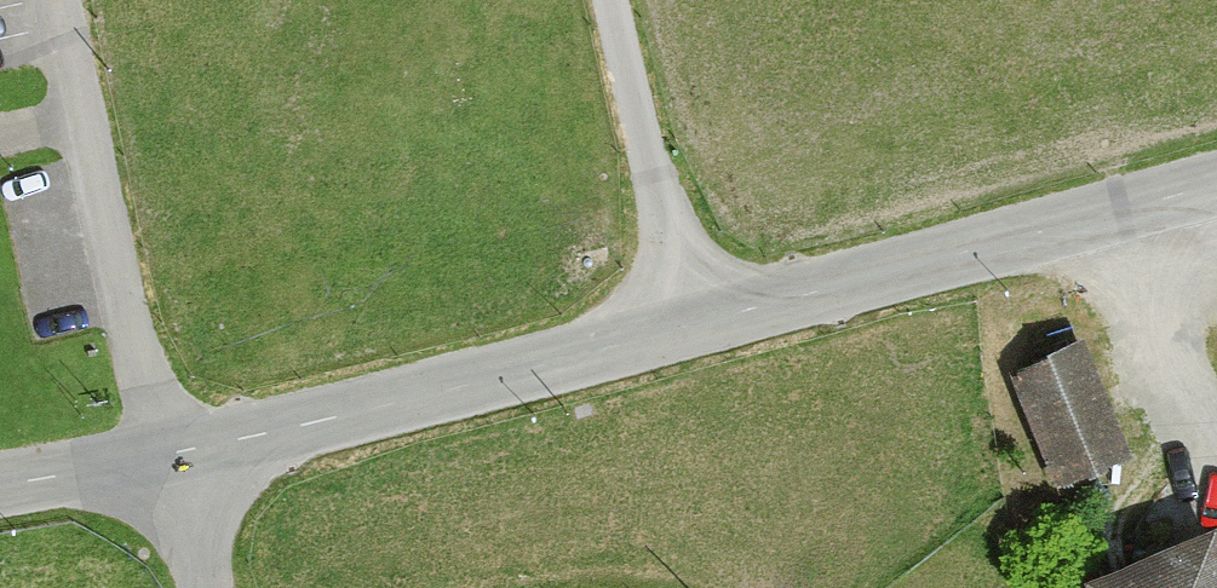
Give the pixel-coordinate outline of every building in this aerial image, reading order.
[(1045,488),(1122,461),(1071,322),(994,349),(1045,488)] [(1062,568),(1071,587),(1216,587),(1216,530),(1209,533),(1199,509),(1062,568)]
